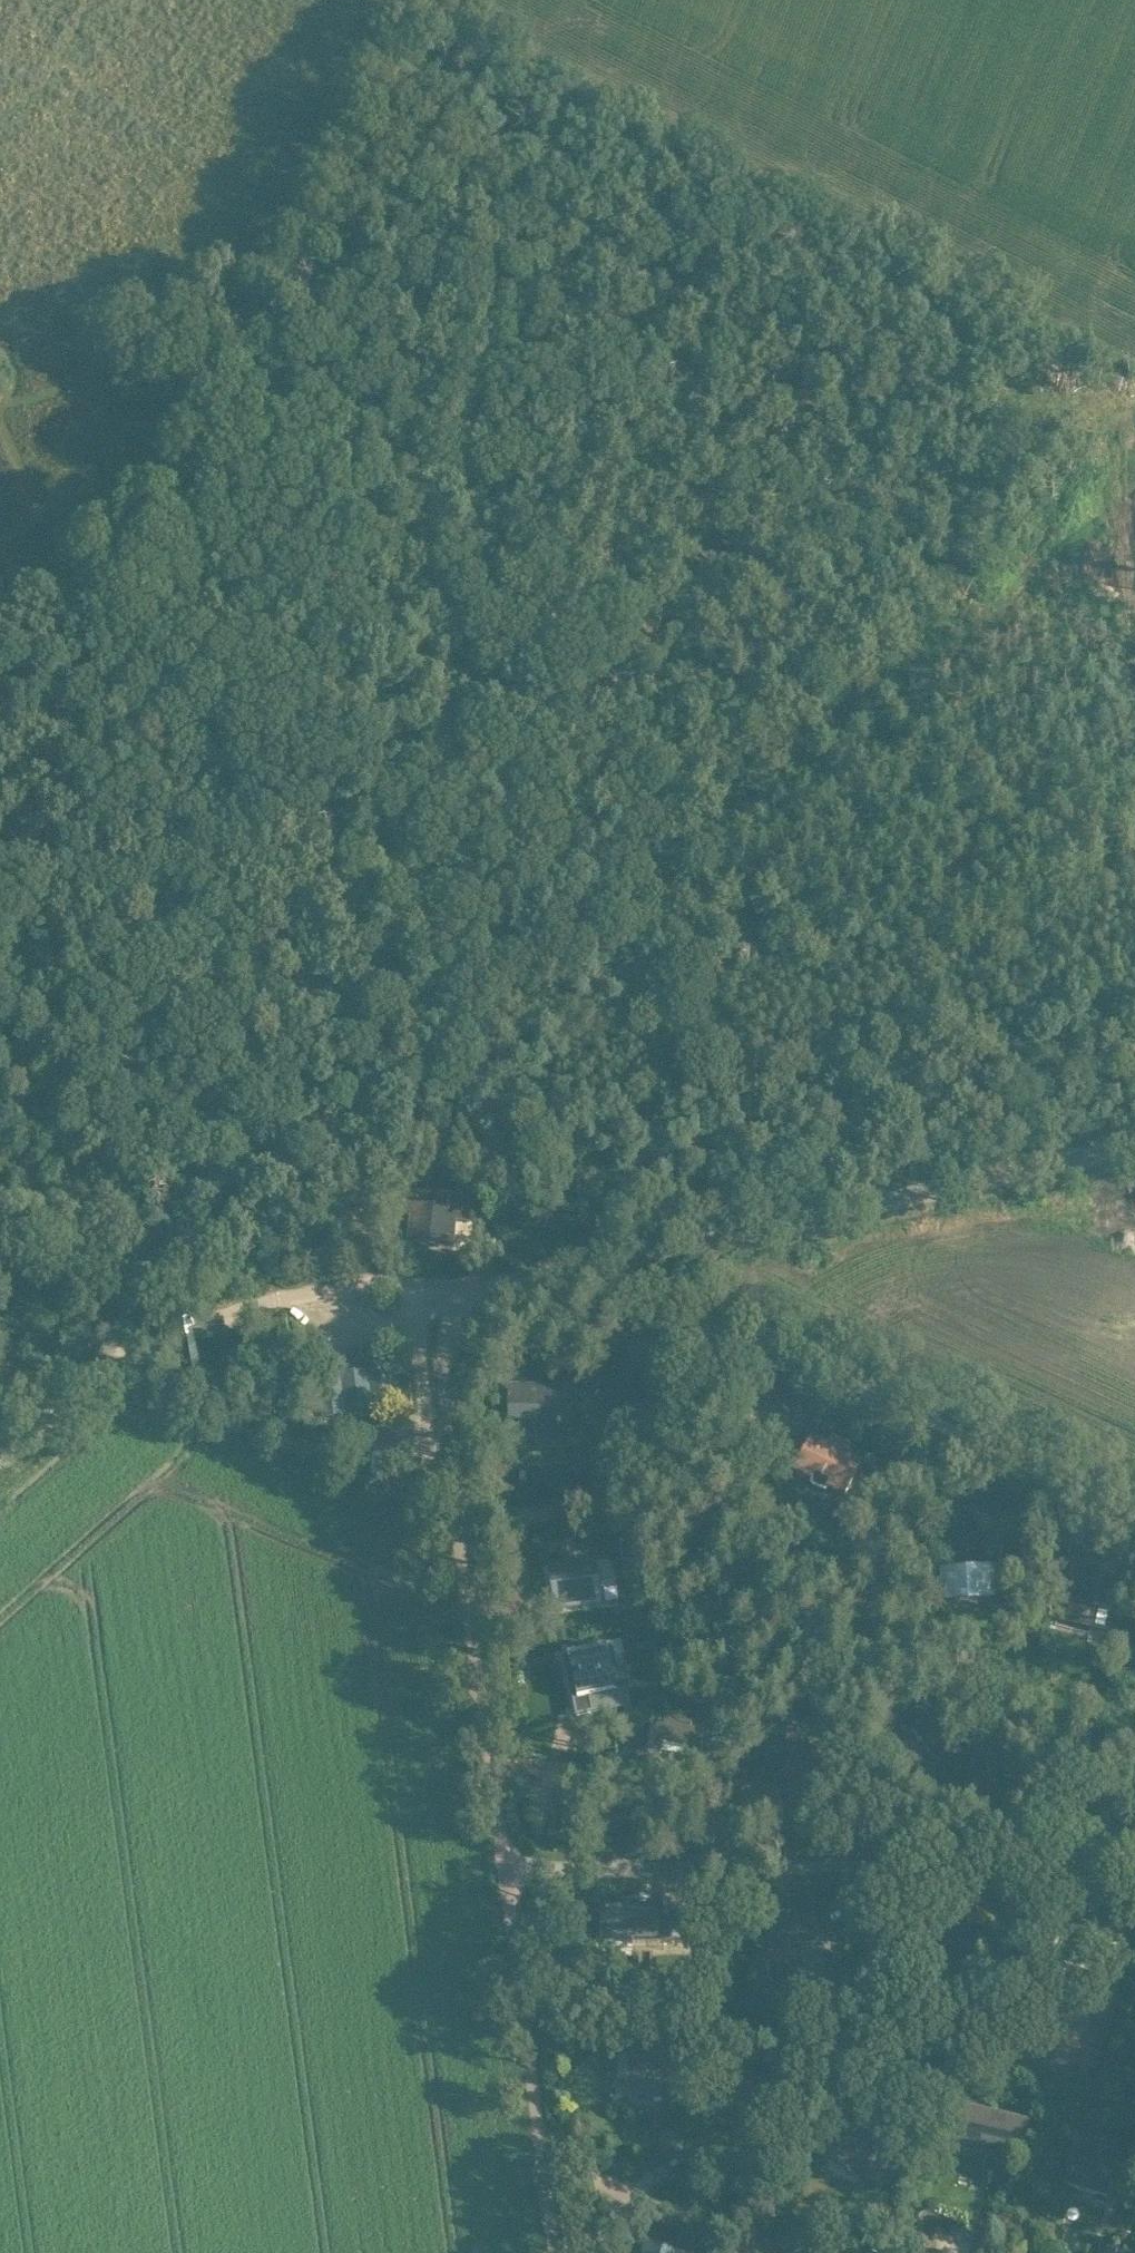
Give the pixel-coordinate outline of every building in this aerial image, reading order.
[(416,1201),(417,1209),(393,1212),(398,1248),(432,1244),(432,1248),(448,1246),(448,1241),(467,1239),(463,1203),(443,1205),(442,1197),(416,1201)] [(341,1375),(318,1378),(323,1411),(346,1408),(347,1416),(374,1412),(374,1413),(397,1410),(393,1377),(369,1380),(369,1373),(341,1374),(341,1375)] [(557,1431),(572,1431),(572,1387),(509,1388),(510,1431),(525,1431),(525,1425),(556,1424),(557,1431)] [(846,1496),(861,1465),(845,1457),(850,1448),(844,1445),(841,1450),(836,1447),(838,1442),(832,1439),(828,1449),(812,1441),(797,1472),(814,1481),(817,1475),(831,1482),(829,1488),(846,1496)] [(639,1535),(626,1537),(628,1551),(641,1550),(639,1535)] [(1073,1554),(1058,1617),(1063,1618),(1062,1620),(1088,1626),(1089,1624),(1092,1625),(1096,1607),(1111,1611),(1121,1570),(1107,1567),(1105,1566),(1091,1563),(1092,1559),(1073,1554)] [(993,1565),(940,1569),(942,1602),(995,1599),(993,1565)] [(594,1566),(557,1571),(562,1608),(598,1603),(594,1566)] [(574,1656),(568,1658),(569,1661),(574,1660),(578,1675),(575,1676),(577,1682),(579,1681),(582,1696),(577,1698),(578,1701),(592,1698),(595,1713),(595,1714),(624,1708),(625,1708),(626,1707),(622,1690),(613,1648),(604,1650),(574,1656)] [(652,1729),(649,1751),(702,1757),(704,1736),(705,1731),(692,1729),(692,1724),(666,1721),(665,1726),(652,1724),(652,1729)] [(746,1775),(732,1783),(738,1791),(751,1783),(746,1775)] [(639,1911),(604,1911),(604,1938),(632,1938),(632,1943),(681,1943),(681,1927),(658,1928),(658,1906),(639,1906),(639,1911)] [(820,1914),(765,1919),(768,1952),(801,1949),(801,1944),(822,1942),(820,1914)] [(1008,2152),(1020,2155),(1026,2133),(1027,2128),(1014,2125),(1015,2120),(989,2114),(988,2119),(975,2116),(972,2126),(962,2123),(958,2140),(982,2146),(984,2135),(1010,2142),(1008,2152)]
